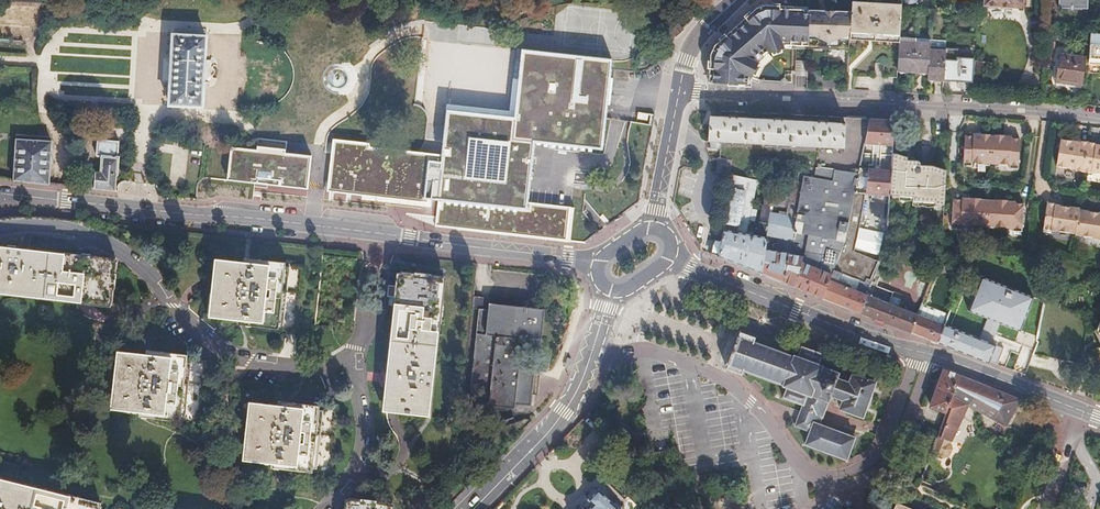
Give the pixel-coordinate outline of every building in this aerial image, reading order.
[(1056,8),(1065,9),(1065,5),(1085,6),(1085,0),(1056,0),(1056,8)] [(847,70),(847,72),(876,75),(876,67),(882,67),(882,75),(897,75),(899,41),(901,4),(851,1),(850,11),(847,70)] [(770,51),(771,51),(773,6),(764,6),(763,7),(765,9),(742,31),(712,54),(712,78),(745,80),(745,76),(754,61),(768,48),(770,51)] [(773,6),(771,51),(786,45),(784,41),(788,38),(808,39),(809,8),(792,7),(773,6)] [(708,54),(707,82),(745,84),(745,80),(712,78),(712,54),(742,31),(765,9),(763,7),(740,29),(708,54)] [(33,31),(34,31),(36,10),(0,8),(0,30),(33,31)] [(808,67),(808,68),(811,68),(820,75),(836,76),(843,70),(847,70),(850,11),(809,8),(808,39),(808,44),(808,52),(808,67)] [(302,23),(290,128),(328,132),(332,92),(352,95),(350,108),(374,110),(381,41),(343,37),(344,28),(302,23)] [(581,23),(580,50),(622,52),(623,25),(581,23)] [(683,29),(677,25),(671,34),(677,38),(683,29)] [(1051,30),(1044,29),(1044,40),(1053,40),(1053,30),(1051,30)] [(1085,75),(1097,76),(1098,67),(1099,67),(1099,35),(1087,34),(1085,75)] [(25,45),(26,36),(0,35),(0,43),(25,45)] [(540,47),(547,48),(549,37),(542,36),(540,47)] [(172,38),(168,107),(201,109),(205,40),(172,38)] [(899,41),(897,75),(919,76),(919,80),(943,81),(944,47),(921,45),(921,42),(899,41)] [(760,61),(770,51),(768,48),(754,61),(745,76),(745,80),(750,80),(750,76),(760,61)] [(444,108),(433,196),(564,213),(574,147),(596,150),(606,87),(625,89),(626,79),(607,77),(609,60),(520,49),(512,117),(444,108)] [(808,52),(797,51),(797,66),(808,67),(808,52)] [(990,63),(973,61),(972,79),(989,80),(990,63)] [(1056,66),(1054,83),(1079,85),(1080,63),(1071,62),(1071,67),(1056,66)] [(8,74),(7,83),(26,85),(27,77),(8,74)] [(7,85),(6,92),(26,95),(26,87),(7,85)] [(1051,86),(1041,85),(1041,100),(1043,100),(1050,101),(1051,86)] [(6,94),(5,103),(25,105),(26,96),(6,94)] [(863,156),(867,131),(869,118),(832,116),(832,124),(808,123),(807,125),(791,124),(790,122),(764,121),(763,123),(747,122),(746,120),(719,118),(718,120),(712,120),(712,118),(710,118),(708,141),(831,147),(829,168),(861,171),(861,169),(863,156)] [(338,136),(357,137),(358,119),(339,118),(338,136)] [(835,270),(830,280),(841,284),(858,290),(867,294),(877,266),(879,260),(854,251),(854,250),(854,249),(855,249),(855,248),(855,247),(855,246),(856,246),(856,245),(857,244),(857,243),(857,242),(858,241),(858,240),(858,239),(858,238),(859,238),(859,237),(859,236),(859,235),(860,234),(860,233),(860,232),(860,231),(861,230),(861,229),(861,228),(862,227),(862,226),(862,225),(862,224),(862,223),(863,222),(863,221),(863,220),(863,219),(863,218),(864,217),(864,216),(864,215),(864,214),(864,213),(865,212),(865,211),(865,210),(865,209),(865,208),(865,207),(865,206),(865,205),(866,204),(866,203),(866,202),(866,201),(866,200),(866,199),(866,198),(866,197),(866,196),(866,195),(867,194),(890,195),(890,187),(891,170),(891,158),(892,153),(892,145),(893,120),(869,118),(867,131),(865,144),(863,156),(861,169),(861,171),(858,194),(853,226),(852,231),(848,239),(835,270)] [(187,155),(196,155),(197,149),(203,150),(204,130),(188,129),(187,155)] [(992,164),(993,137),(990,137),(990,135),(981,135),(981,136),(974,136),(974,137),(965,137),(964,163),(964,167),(973,168),(973,164),(992,164)] [(1019,170),(1021,139),(1012,139),(1013,137),(1005,137),(1005,136),(996,135),(996,137),(993,137),(992,164),(1011,165),(1010,169),(1019,170)] [(167,138),(163,188),(172,189),(176,138),(167,138)] [(177,138),(174,189),(182,190),(186,139),(177,138)] [(82,188),(116,192),(120,143),(96,140),(94,157),(99,157),(97,177),(83,175),(82,188)] [(16,141),(12,180),(49,185),(53,145),(16,141)] [(1097,147),(1097,145),(1080,144),(1080,145),(1075,144),(1061,142),(1058,169),(1077,171),(1077,173),(1093,174),(1093,173),(1099,174),(1099,147),(1097,147)] [(218,148),(215,180),(273,186),(277,154),(218,148)] [(945,195),(946,172),(946,167),(932,163),(920,163),(915,159),(906,159),(906,156),(896,153),(892,153),(891,158),(891,170),(890,187),(890,194),(913,195),(913,199),(936,200),(936,203),(944,203),(945,195)] [(196,155),(187,155),(184,190),(194,191),(196,155)] [(719,161),(717,173),(730,175),(732,163),(719,161)] [(761,181),(764,163),(754,162),(752,180),(758,181),(761,181)] [(779,171),(780,164),(767,163),(766,173),(778,174),(779,171)] [(792,241),(807,166),(780,164),(779,171),(800,173),(790,210),(790,213),(782,211),(781,214),(772,212),(768,234),(778,236),(775,252),(765,250),(761,273),(783,281),(789,254),(792,241)] [(805,244),(823,168),(807,166),(792,241),(805,244)] [(823,297),(830,280),(835,270),(848,239),(852,231),(853,226),(858,194),(861,171),(829,168),(823,168),(805,244),(804,251),(803,257),(797,287),(823,297)] [(752,180),(734,176),(718,256),(761,273),(765,250),(768,234),(772,212),(773,206),(775,195),(766,194),(764,206),(763,205),(759,237),(748,233),(741,231),(746,208),(753,209),(751,219),(758,220),(761,201),(754,200),(758,181),(752,180)] [(313,190),(313,197),(324,198),(325,190),(313,190)] [(775,195),(773,206),(787,207),(788,196),(775,195)] [(988,228),(990,202),(981,202),(981,200),(971,200),(971,201),(963,200),(963,202),(954,201),(952,230),(962,230),(962,226),(988,228)] [(1024,234),(1025,205),(1016,205),(1016,203),(1008,203),(1008,202),(998,201),(998,203),(990,202),(988,228),(1015,229),(1014,233),(1024,234)] [(1050,205),(1046,235),(1054,236),(1055,233),(1079,236),(1079,237),(1099,240),(1099,214),(1083,212),(1083,210),(1058,207),(1058,206),(1050,205)] [(741,231),(748,233),(751,219),(753,209),(746,208),(741,231)] [(112,304),(117,263),(0,250),(0,292),(112,304)] [(1040,269),(1041,253),(1041,252),(1038,252),(1026,251),(1027,268),(1040,269)] [(926,271),(931,273),(939,252),(927,252),(926,271)] [(803,257),(789,254),(783,281),(797,287),(803,257)] [(215,259),(209,317),(236,320),(235,325),(282,330),(289,263),(243,258),(242,261),(215,259)] [(877,266),(867,294),(860,312),(910,331),(915,319),(917,313),(907,309),(897,306),(900,298),(891,294),(893,291),(883,288),(880,286),(876,285),(879,276),(883,277),(886,270),(877,266)] [(401,274),(387,409),(446,416),(452,369),(433,366),(441,278),(401,274)] [(841,284),(830,280),(823,297),(843,305),(860,312),(867,294),(858,290),(841,284)] [(478,310),(468,400),(529,407),(532,384),(533,377),(534,372),(518,370),(522,340),(540,342),(544,311),(489,304),(488,311),(478,310)] [(945,316),(943,322),(953,326),(955,322),(950,320),(955,305),(950,304),(945,316)] [(919,306),(917,313),(915,319),(910,331),(937,341),(943,322),(945,316),(919,306)] [(953,326),(943,322),(937,341),(989,362),(996,343),(986,339),(985,340),(953,327),(953,326)] [(1038,342),(1038,330),(1028,326),(1028,336),(1026,336),(1019,374),(1025,376),(1033,354),(1038,342)] [(806,394),(829,401),(832,395),(844,399),(841,408),(864,416),(876,383),(853,374),(850,383),(838,378),(839,373),(823,366),(823,365),(818,363),(821,354),(801,347),(797,357),(793,355),(793,357),(753,342),(754,338),(739,332),(738,337),(736,336),(733,346),(735,346),(730,357),(729,357),(726,364),(728,365),(726,369),(741,375),(742,370),(787,387),(783,398),(802,405),(806,394)] [(128,355),(122,413),(150,416),(149,422),(196,426),(203,358),(156,354),(156,358),(128,355)] [(958,376),(943,370),(931,406),(945,411),(958,376)] [(958,376),(945,411),(947,412),(939,434),(950,439),(967,404),(1006,424),(1007,423),(1019,399),(958,376)] [(704,411),(712,411),(711,389),(703,389),(704,411)] [(806,394),(802,405),(794,428),(808,433),(804,445),(847,461),(855,438),(821,426),(829,401),(806,394)] [(268,405),(262,463),(288,465),(288,470),(336,475),(342,409),(295,403),(295,407),(268,405)] [(933,444),(930,451),(941,456),(947,454),(951,447),(949,441),(950,439),(939,434),(947,412),(945,411),(936,437),(942,440),(939,447),(933,444)] [(936,437),(933,444),(939,447),(942,440),(936,437)] [(1051,457),(1054,444),(1044,442),(1041,455),(1051,457)] [(101,507),(16,484),(20,467),(0,462),(0,508),(101,508),(101,507)] [(620,508),(620,507),(620,503),(616,499),(615,500),(613,502),(599,487),(597,489),(593,488),(589,493),(588,495),(589,497),(588,498),(592,503),(587,508),(621,508),(620,508)] [(931,503),(910,494),(905,506),(902,505),(900,508),(928,508),(931,503)] [(348,508),(389,508),(389,502),(349,497),(348,508)]
